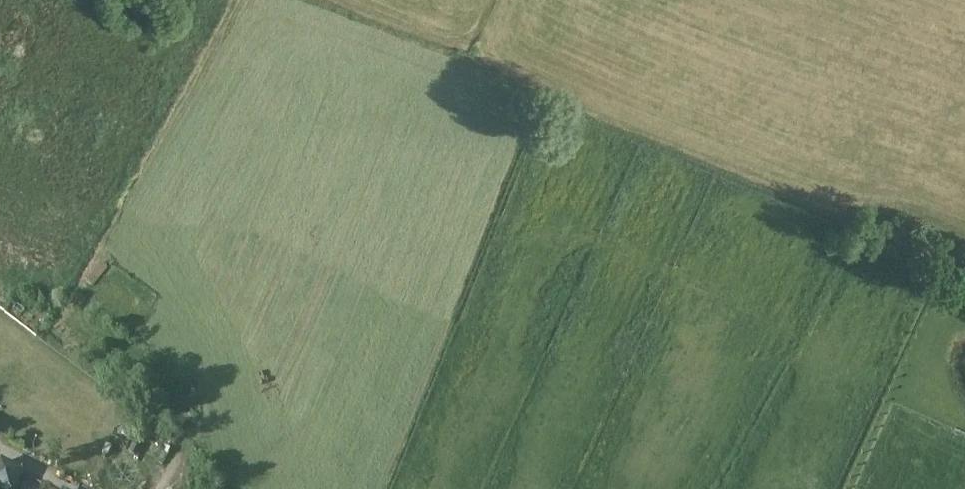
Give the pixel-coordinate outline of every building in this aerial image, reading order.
[(125,439),(132,427),(117,419),(110,431),(125,439)] [(25,480),(22,469),(0,474),(0,487),(25,480)]
